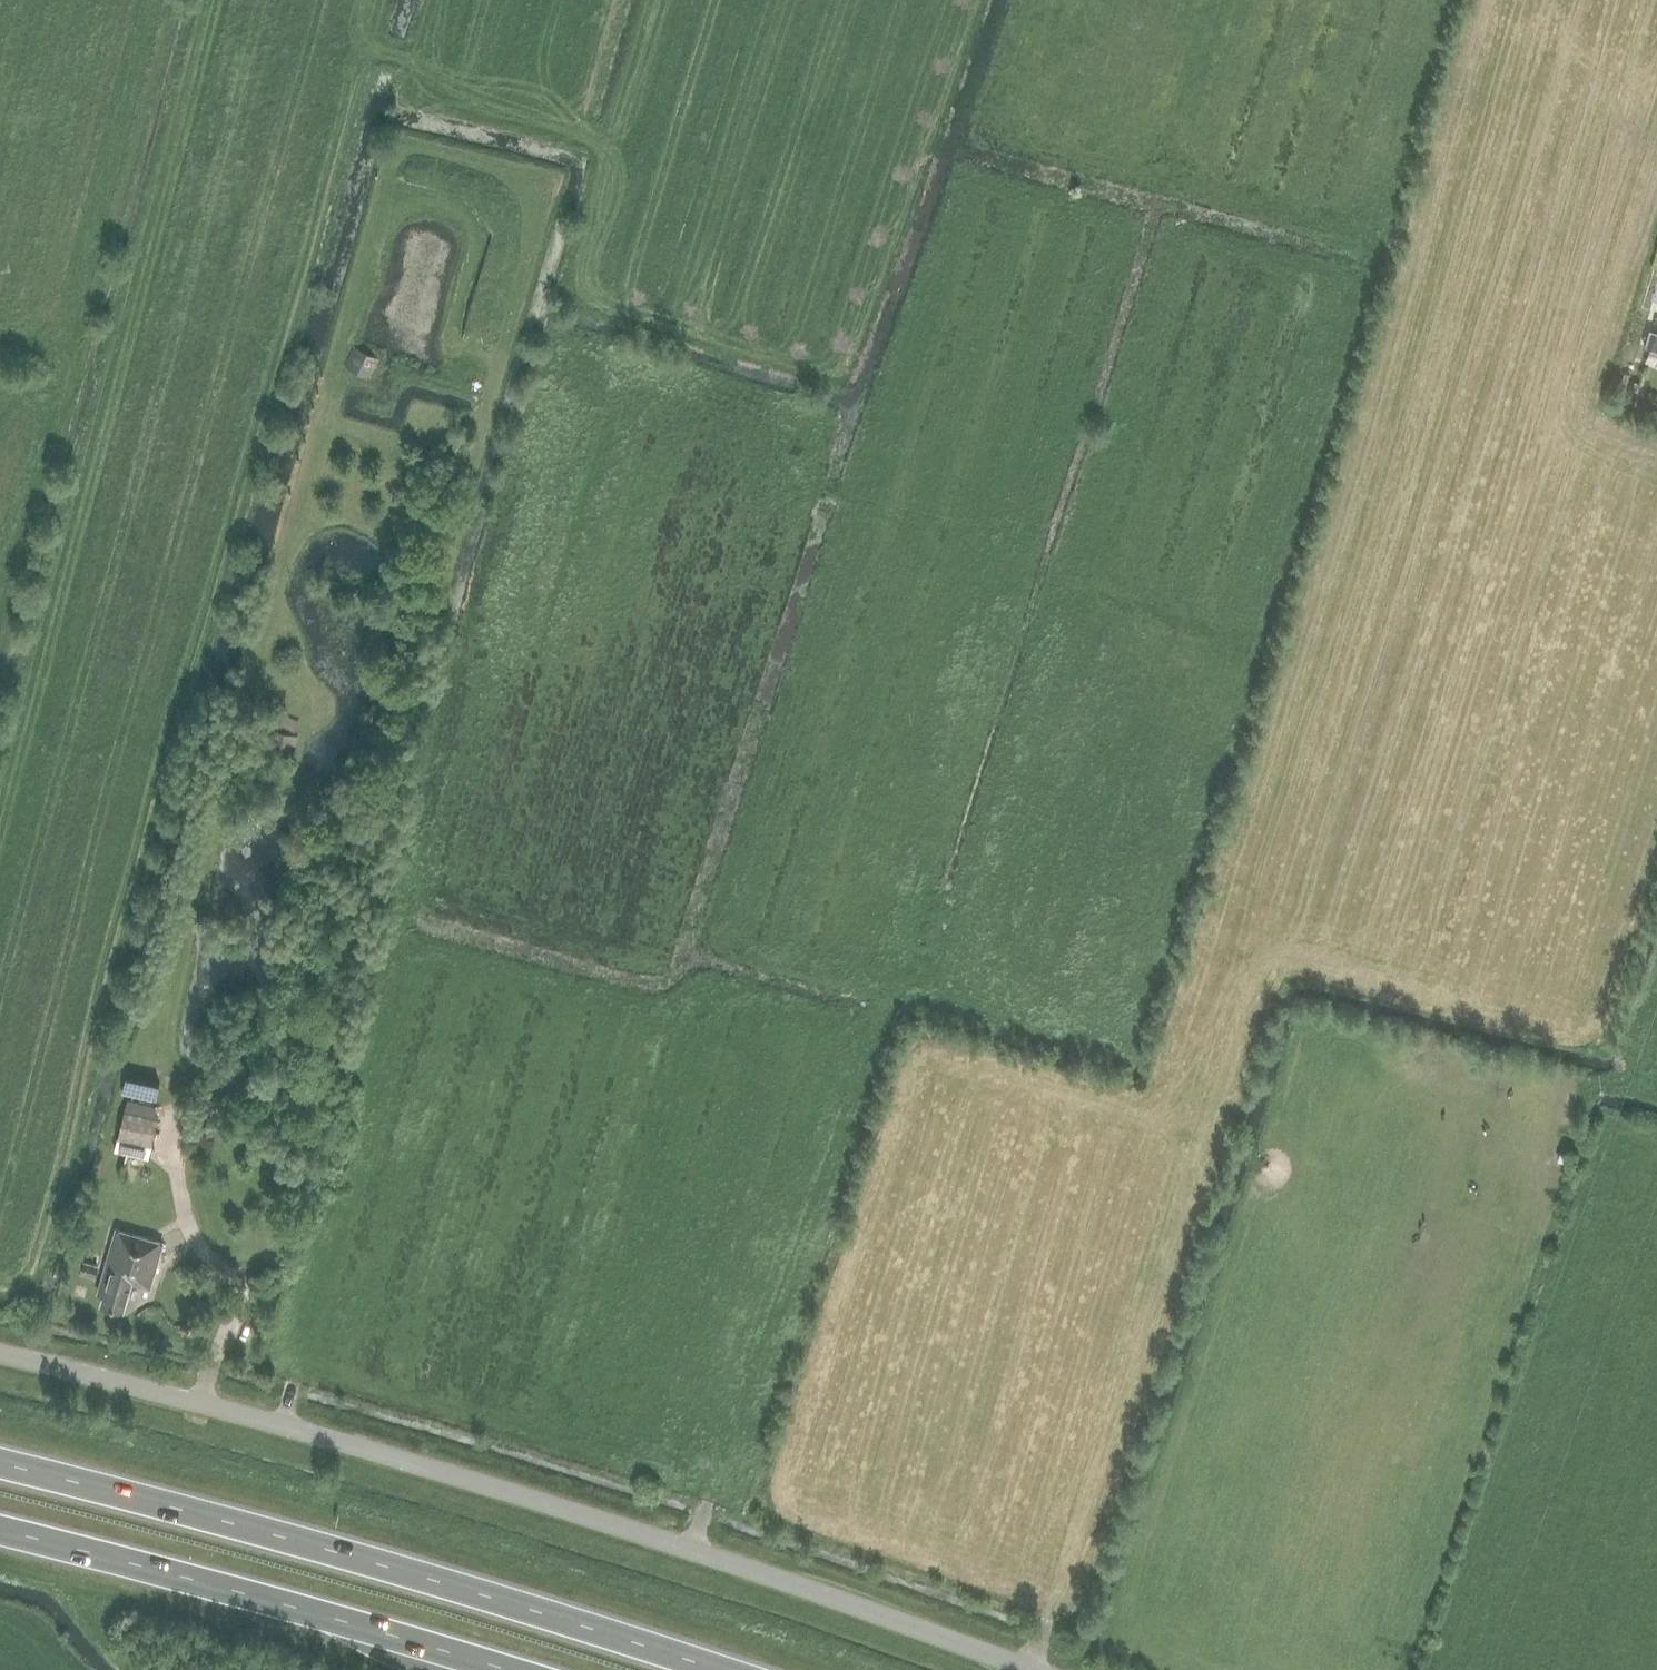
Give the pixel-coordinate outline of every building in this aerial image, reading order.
[(1653,343),(1648,360),(1656,362),(1656,345),(1653,343)] [(357,350),(350,367),(370,376),(378,359),(357,350)] [(298,736),(273,729),(268,749),(292,756),(298,736)] [(122,1090),(154,1098),(159,1081),(126,1073),(122,1090)] [(148,1157),(159,1117),(156,1109),(156,1106),(128,1098),(115,1148),(148,1157)] [(150,1287),(162,1242),(116,1229),(98,1292),(104,1294),(101,1303),(123,1309),(131,1282),(150,1287)] [(95,1275),(98,1265),(85,1262),(82,1271),(95,1275)]
